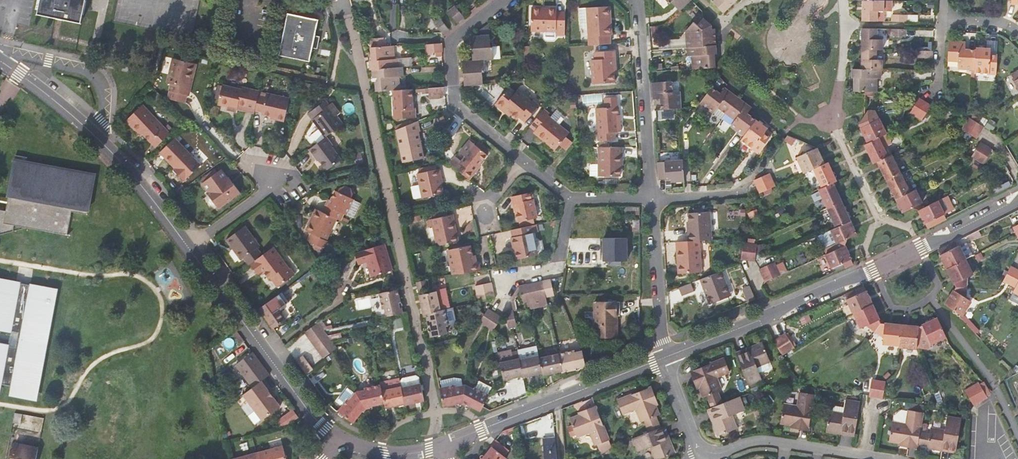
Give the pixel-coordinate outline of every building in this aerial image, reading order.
[(38,15),(83,25),(88,0),(41,0),(38,15)] [(680,10),(690,0),(667,0),(669,2),(671,1),(680,10)] [(714,0),(724,11),(736,0),(715,0),(714,0)] [(884,0),(863,0),(863,11),(863,20),(877,20),(877,9),(883,9),(884,0)] [(458,3),(454,6),(461,14),(465,11),(458,3)] [(588,26),(590,44),(611,42),(610,34),(613,34),(611,5),(580,8),(581,26),(588,26)] [(454,6),(448,11),(448,12),(456,22),(463,16),(461,14),(454,6)] [(565,10),(556,10),(555,6),(531,6),(531,29),(555,30),(555,26),(565,27),(565,10)] [(319,23),(289,16),(280,58),(310,65),(313,52),(317,53),(320,40),(316,39),(319,23)] [(436,21),(444,32),(449,27),(441,16),(436,21)] [(685,29),(686,46),(687,46),(716,44),(716,31),(712,31),(712,24),(704,16),(697,23),(694,20),(685,29)] [(490,45),(489,21),(479,29),(479,34),(472,34),(472,47),(473,59),(483,58),(493,57),(493,45),(490,45)] [(877,39),(877,27),(863,27),(863,36),(862,48),(876,48),(883,48),(883,39),(877,39)] [(371,46),(371,41),(363,32),(362,33),(364,36),(371,46)] [(961,66),(974,66),(975,48),(965,48),(966,40),(948,39),(947,58),(961,59),(961,66)] [(986,52),(996,53),(997,41),(986,40),(985,46),(987,46),(986,52)] [(442,41),(429,42),(430,49),(443,48),(442,41)] [(395,57),(394,44),(392,44),(387,45),(371,46),(373,57),(373,59),(370,59),(371,68),(373,68),(400,66),(399,57),(395,57)] [(691,55),(692,67),(713,66),(716,66),(715,53),(717,53),(716,44),(687,46),(688,55),(691,55)] [(974,71),(995,72),(996,53),(986,52),(987,46),(985,46),(975,46),(975,48),(974,66),(974,71)] [(876,59),(876,48),(862,48),(862,58),(862,68),(881,69),(882,69),(883,60),(876,59)] [(613,66),(616,66),(615,49),(595,50),(596,58),(592,58),(593,83),(615,81),(614,72),(613,66)] [(191,74),(195,74),(197,63),(173,58),(167,82),(171,83),(169,91),(187,95),(191,74)] [(484,70),(483,58),(473,59),(463,59),(464,72),(465,83),(483,82),(482,78),(482,71),(484,70)] [(376,90),(394,88),(401,88),(399,75),(404,75),(403,66),(400,66),(373,68),(374,77),(376,77),(376,90)] [(881,78),(881,69),(862,68),(853,68),(852,77),(855,77),(855,84),(854,90),(857,91),(865,91),(876,91),(877,78),(881,78)] [(661,97),(662,108),(663,108),(674,107),(681,106),(678,79),(653,80),(654,91),(654,97),(661,97)] [(301,82),(296,81),(292,97),(297,98),(301,82)] [(237,109),(255,113),(255,110),(259,96),(260,91),(243,88),(242,89),(222,85),(218,105),(229,108),(237,109)] [(443,93),(446,93),(445,85),(430,86),(431,97),(443,96),(443,93)] [(515,92),(509,86),(495,102),(502,108),(503,106),(517,118),(519,116),(525,120),(539,104),(533,99),(532,101),(518,89),(515,92)] [(721,93),(712,86),(701,102),(723,118),(728,111),(739,97),(725,87),(721,93)] [(415,116),(413,87),(401,88),(394,88),(395,117),(415,116)] [(263,112),(262,114),(262,117),(272,119),(273,116),(276,117),(277,120),(285,122),(290,99),(267,94),(266,97),(259,96),(255,110),(263,112)] [(618,119),(617,112),(617,105),(616,95),(604,97),(605,106),(596,107),(598,139),(615,137),(615,130),(621,129),(620,119),(618,119)] [(752,106),(739,97),(728,111),(737,118),(732,124),(745,134),(756,119),(747,113),(752,106)] [(920,97),(911,111),(917,115),(926,101),(920,97)] [(314,119),(314,120),(320,129),(312,135),(318,143),(326,137),(327,137),(343,124),(338,116),(330,106),(327,101),(314,110),(310,113),(314,119)] [(922,118),(931,104),(926,101),(917,115),(922,118)] [(341,114),(333,104),(330,106),(338,116),(341,114)] [(124,121),(137,134),(140,131),(143,135),(155,147),(169,133),(140,105),(124,121)] [(556,147),(558,144),(562,148),(569,140),(565,136),(568,132),(547,114),(549,112),(544,108),(529,125),(535,129),(534,132),(544,140),(545,138),(556,147)] [(869,109),(864,115),(859,123),(864,132),(868,141),(886,132),(880,121),(875,109),(869,109)] [(971,116),(967,123),(981,131),(985,125),(971,116)] [(395,124),(397,128),(409,123),(407,119),(395,124)] [(421,130),(419,119),(409,123),(397,128),(404,162),(425,157),(419,130),(421,130)] [(769,136),(764,132),(762,130),(765,126),(756,119),(745,134),(742,138),(759,151),(769,136)] [(963,129),(977,138),(981,131),(967,123),(963,129)] [(448,133),(443,128),(440,132),(441,140),(448,133)] [(892,143),(886,132),(868,141),(865,143),(870,153),(874,162),(878,160),(888,155),(884,147),(892,143)] [(174,137),(160,151),(176,167),(179,171),(177,173),(184,181),(201,163),(174,137)] [(333,146),(327,137),(326,137),(310,149),(315,157),(317,156),(327,171),(342,160),(332,146),(333,146)] [(473,171),(480,163),(488,154),(486,153),(477,145),(475,144),(475,145),(470,141),(466,140),(461,147),(461,151),(466,155),(461,161),(455,156),(450,162),(470,179),(475,173),(473,171)] [(571,141),(569,140),(562,148),(564,149),(571,141)] [(479,142),(477,145),(486,153),(489,150),(479,142)] [(972,156),(978,159),(987,145),(980,142),(972,156)] [(984,163),(993,149),(987,145),(978,159),(984,163)] [(620,153),(623,154),(623,146),(610,146),(599,146),(598,146),(599,162),(593,162),(593,175),(621,174),(621,167),(620,153)] [(818,148),(798,156),(805,171),(816,167),(825,162),(823,159),(818,148)] [(365,153),(363,154),(357,155),(359,163),(367,161),(365,153)] [(901,173),(891,153),(888,155),(878,160),(883,171),(887,179),(901,173)] [(17,187),(10,209),(7,221),(5,220),(0,219),(0,229),(1,235),(14,231),(16,225),(34,230),(63,237),(71,239),(71,238),(70,238),(68,237),(69,233),(71,234),(75,220),(73,219),(74,215),(76,216),(92,220),(94,213),(102,181),(35,163),(37,157),(25,155),(16,187),(17,187)] [(684,158),(659,160),(661,177),(672,176),(676,176),(676,179),(686,178),(684,158)] [(816,167),(824,185),(833,181),(837,179),(832,169),(829,161),(825,162),(816,167)] [(482,165),(480,163),(473,171),(475,173),(482,165)] [(439,176),(442,175),(441,168),(438,168),(420,172),(417,173),(420,182),(411,185),(413,196),(422,195),(422,196),(443,192),(441,182),(439,176)] [(227,180),(228,179),(221,170),(203,183),(210,193),(209,193),(220,209),(242,193),(235,183),(231,185),(227,180)] [(770,172),(755,179),(758,185),(772,178),(770,172)] [(910,191),(901,173),(887,179),(892,189),(897,198),(910,191)] [(230,177),(228,179),(227,180),(231,185),(235,183),(230,177)] [(761,192),(775,185),(772,178),(758,185),(761,192)] [(823,194),(829,207),(842,200),(838,191),(833,181),(824,185),(820,187),(812,190),(815,197),(823,194)] [(330,207),(326,206),(324,212),(339,219),(342,221),(343,218),(344,215),(348,216),(349,216),(355,218),(361,204),(354,200),(356,196),(354,191),(346,187),(341,188),(339,193),(336,192),(333,199),(330,207)] [(923,202),(916,189),(910,191),(897,198),(900,206),(903,211),(912,207),(919,210),(926,206),(920,203),(923,202)] [(510,197),(512,204),(514,204),(515,210),(518,221),(534,218),(537,217),(531,192),(510,197)] [(829,207),(837,226),(851,220),(846,209),(842,200),(829,207)] [(945,214),(938,200),(926,206),(919,210),(923,218),(927,227),(936,223),(936,222),(935,219),(936,218),(945,214)] [(10,209),(0,206),(0,219),(5,220),(7,221),(10,209)] [(317,209),(313,218),(315,220),(310,232),(315,234),(311,243),(327,250),(331,242),(329,241),(339,219),(324,212),(317,209)] [(710,209),(706,209),(694,210),(690,210),(690,219),(691,230),(688,231),(689,240),(700,239),(712,238),(710,209)] [(447,214),(435,217),(426,219),(427,224),(432,223),(437,245),(458,241),(452,213),(447,214)] [(853,226),(851,220),(837,226),(831,229),(837,242),(857,233),(853,226)] [(510,236),(512,246),(515,245),(516,251),(518,259),(537,255),(532,233),(537,232),(535,224),(511,229),(513,236),(510,236)] [(238,251),(235,253),(241,260),(245,258),(249,265),(251,264),(262,255),(257,248),(260,246),(245,226),(226,240),(232,248),(234,247),(238,251)] [(628,231),(604,232),(605,255),(628,255),(628,231)] [(702,270),(700,239),(689,240),(677,240),(679,263),(682,263),(683,271),(702,270)] [(757,246),(758,243),(743,241),(741,258),(756,259),(757,253),(757,246)] [(392,268),(384,242),(364,248),(372,274),(392,268)] [(947,249),(945,245),(937,250),(942,260),(946,267),(964,257),(957,243),(947,249)] [(845,245),(826,254),(832,268),(843,263),(844,266),(853,262),(850,254),(845,245)] [(259,274),(264,271),(266,269),(272,276),(280,287),(292,278),(287,271),(291,268),(275,246),(262,255),(251,264),(259,274)] [(450,249),(453,273),(473,271),(480,270),(481,270),(480,261),(477,261),(474,261),(473,255),(472,246),(450,249)] [(971,273),(964,257),(946,267),(951,277),(955,285),(965,286),(966,276),(971,273)] [(775,261),(761,268),(766,280),(781,274),(775,261)] [(1002,279),(1008,283),(1016,268),(1009,265),(1002,279)] [(296,275),(291,268),(287,271),(292,278),(296,275)] [(1016,268),(1008,283),(1014,286),(1013,290),(1017,293),(1017,269),(1016,268)] [(727,285),(721,270),(701,277),(710,302),(729,294),(725,286),(727,285)] [(555,293),(552,278),(544,280),(547,295),(555,293)] [(418,281),(420,292),(428,290),(426,279),(418,281)] [(531,299),(547,295),(544,280),(527,284),(531,299)] [(477,284),(479,292),(494,289),(492,281),(477,284)] [(693,287),(691,281),(679,286),(681,292),(693,287)] [(54,292),(0,282),(0,332),(19,335),(17,346),(42,351),(54,292)] [(523,300),(527,300),(531,299),(527,284),(520,285),(523,300)] [(964,298),(965,286),(955,285),(949,294),(943,303),(960,315),(969,301),(964,298)] [(385,306),(387,315),(403,311),(400,299),(398,288),(380,292),(383,307),(385,306)] [(756,297),(752,288),(745,291),(750,301),(757,298),(756,297)] [(865,288),(846,297),(853,311),(872,302),(868,295),(865,288)] [(481,300),(496,297),(494,289),(479,292),(481,300)] [(437,290),(432,292),(420,294),(421,295),(424,313),(426,312),(446,308),(452,307),(449,292),(438,294),(437,290)] [(532,307),(549,303),(547,295),(531,299),(532,307)] [(286,319),(271,299),(258,308),(273,329),(286,319)] [(622,300),(596,301),(597,337),(618,337),(618,315),(622,315),(622,300)] [(865,324),(874,330),(881,322),(875,311),(872,302),(853,311),(860,326),(865,324)] [(449,324),(446,308),(426,312),(431,335),(448,331),(447,325),(449,324)] [(481,321),(488,325),(496,312),(489,308),(481,321)] [(509,326),(513,326),(517,324),(513,309),(506,310),(509,326)] [(488,325),(494,329),(502,316),(496,312),(488,325)] [(931,341),(946,335),(938,317),(928,322),(918,326),(917,335),(928,336),(930,340),(931,341)] [(883,342),(899,344),(901,324),(891,323),(881,322),(874,330),(883,336),(883,342)] [(322,329),(317,323),(305,332),(309,338),(322,329)] [(899,346),(916,347),(917,340),(917,335),(918,326),(910,325),(901,324),(899,344),(899,346)] [(326,335),(323,330),(322,329),(309,338),(314,344),(326,335)] [(787,330),(785,331),(784,332),(794,346),(795,344),(787,330)] [(794,346),(784,332),(779,336),(788,349),(794,346)] [(331,342),(327,335),(326,335),(314,344),(318,351),(331,342)] [(782,353),(788,349),(779,336),(773,339),(782,353)] [(336,349),(331,342),(318,351),(323,358),(331,353),(336,349)] [(769,361),(762,342),(752,346),(752,348),(736,354),(748,383),(760,379),(758,372),(767,368),(770,364),(768,361),(769,361)] [(17,346),(16,350),(0,347),(0,387),(8,388),(7,398),(32,403),(42,351),(17,346)] [(752,346),(749,347),(736,352),(736,354),(752,348),(752,346)] [(503,378),(524,374),(520,358),(520,356),(514,357),(512,350),(512,348),(498,351),(503,378)] [(575,348),(559,352),(563,368),(563,370),(577,368),(587,366),(584,351),(583,349),(576,351),(575,348)] [(254,387),(264,379),(270,374),(253,351),(236,364),(254,387)] [(559,352),(540,356),(543,370),(544,373),(563,368),(559,352)] [(539,353),(520,358),(524,374),(524,375),(543,370),(540,356),(539,353)] [(303,356),(296,361),(306,374),(313,368),(303,356)] [(733,384),(723,357),(704,364),(702,366),(708,383),(711,382),(715,391),(719,389),(730,385),(733,384)] [(438,379),(440,386),(444,405),(451,404),(458,402),(459,404),(463,403),(466,382),(456,384),(455,383),(454,376),(438,379)] [(973,403),(990,388),(981,378),(975,383),(974,382),(962,392),(973,403)] [(254,387),(244,394),(263,419),(281,406),(275,398),(270,392),(272,390),(264,379),(254,387)] [(872,379),(869,394),(876,395),(879,380),(872,379)] [(883,397),(885,381),(879,380),(876,395),(883,397)] [(421,382),(402,387),(405,403),(415,401),(422,400),(425,399),(421,382)] [(473,387),(466,382),(463,403),(467,405),(468,402),(473,405),(479,409),(482,405),(489,394),(475,385),(473,387)] [(365,390),(356,392),(366,407),(369,407),(370,405),(375,404),(385,402),(382,390),(380,383),(364,387),(365,390)] [(405,403),(402,387),(401,385),(382,390),(385,402),(386,406),(394,405),(405,403)] [(719,389),(723,402),(735,397),(730,385),(719,389)] [(643,419),(656,415),(659,413),(655,404),(657,403),(650,386),(648,387),(639,390),(617,399),(622,412),(634,407),(640,420),(643,419)] [(790,426),(800,428),(808,429),(809,426),(814,393),(799,391),(798,399),(788,397),(783,403),(780,421),(790,423),(790,426)] [(336,403),(342,407),(348,399),(349,400),(352,397),(345,392),(336,403)] [(348,399),(342,407),(338,411),(353,423),(355,420),(357,417),(363,410),(364,410),(366,407),(356,392),(352,397),(349,400),(348,399)] [(727,418),(725,419),(730,431),(743,425),(738,412),(752,407),(746,393),(735,397),(723,402),(721,402),(727,418)] [(837,429),(855,432),(860,400),(846,398),(843,412),(842,412),(832,410),(829,410),(827,429),(837,431),(837,429)] [(719,403),(725,419),(727,418),(721,402),(719,403)] [(595,444),(608,439),(596,407),(595,405),(587,408),(577,412),(578,415),(569,418),(576,436),(589,431),(595,444)] [(295,409),(278,418),(283,426),(300,416),(295,409)] [(907,411),(902,410),(895,416),(894,422),(892,422),(889,441),(898,442),(898,444),(908,446),(917,448),(917,446),(918,443),(920,431),(922,412),(907,410),(907,411)] [(939,446),(956,449),(958,433),(944,430),(947,416),(932,413),(929,433),(927,444),(927,446),(939,448),(939,446)] [(554,414),(546,415),(547,437),(544,437),(546,458),(557,458),(554,414)] [(643,419),(648,431),(660,426),(656,415),(643,419)] [(668,442),(670,441),(663,425),(661,426),(668,442)] [(670,453),(674,452),(670,441),(668,442),(661,426),(660,426),(648,431),(645,432),(633,436),(630,438),(636,451),(649,446),(654,458),(655,458),(670,453)] [(929,433),(920,431),(918,443),(927,444),(929,433)] [(494,440),(489,446),(490,448),(486,453),(481,458),(480,458),(478,458),(505,458),(502,456),(507,450),(494,440)] [(36,453),(13,448),(11,458),(35,458),(36,453)] [(256,454),(257,458),(282,458),(279,448),(256,454)]
